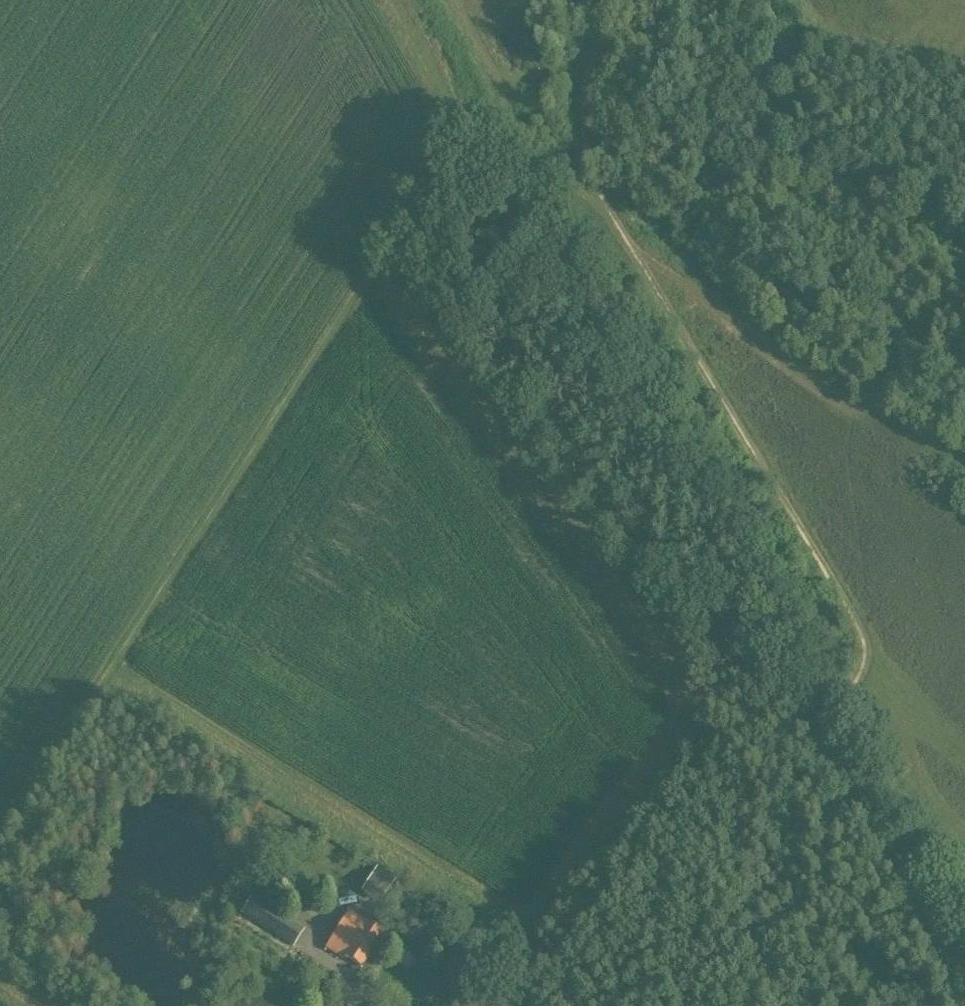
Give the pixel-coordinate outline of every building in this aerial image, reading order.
[(381,906),(396,878),(372,864),(356,892),(381,906)] [(293,947),(304,929),(268,907),(257,925),(293,947)] [(363,965),(385,932),(351,910),(330,944),(363,965)]
